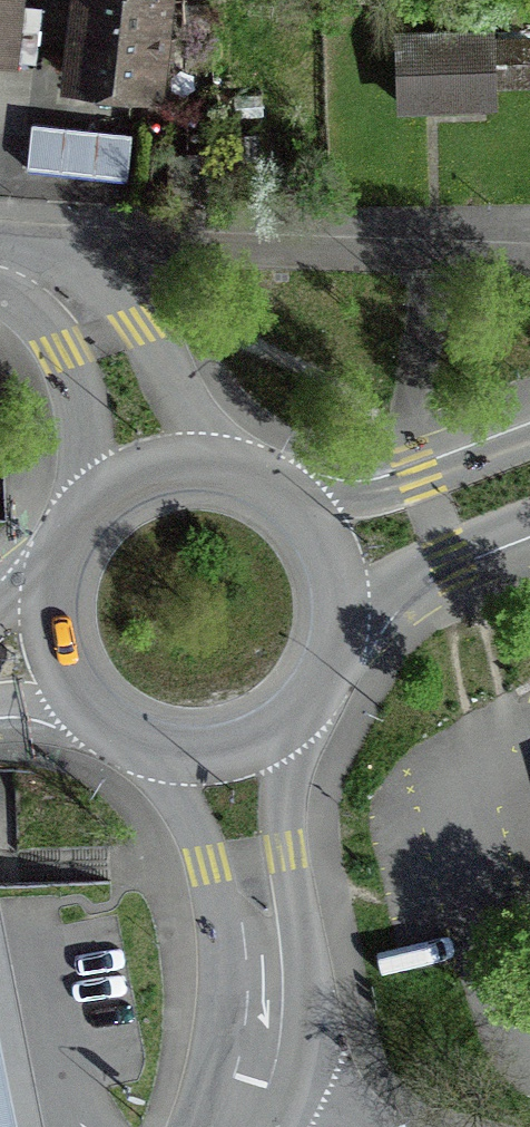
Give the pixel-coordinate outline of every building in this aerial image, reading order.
[(17,65),(18,61),(36,63),(43,5),(24,3),(25,0),(0,0),(0,63),(17,65)] [(62,86),(158,96),(159,89),(166,90),(175,0),(71,0),(62,86)] [(432,107),(498,104),(498,87),(496,32),(495,22),(394,25),(397,108),(432,107)] [(498,87),(529,86),(529,31),(496,32),(498,87)] [(133,130),(31,120),(27,166),(30,166),(29,179),(124,188),(126,175),(128,175),(133,130)] [(0,1024),(0,1126),(20,1126),(0,1024)]
